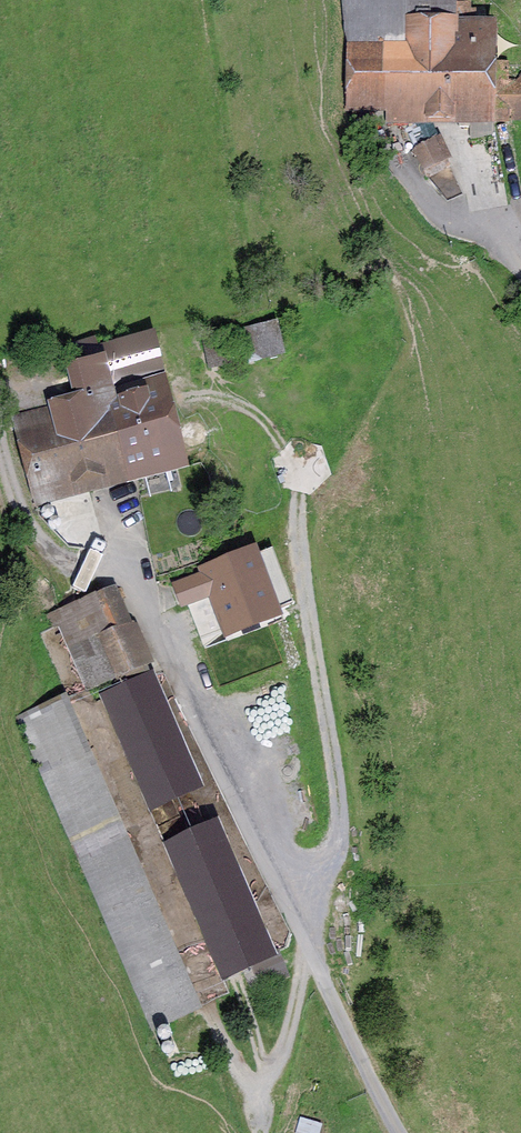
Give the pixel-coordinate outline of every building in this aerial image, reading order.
[(353,110),(366,110),(411,111),(457,112),(457,120),(509,121),(509,115),(520,115),(520,81),(510,80),(510,62),(488,62),(489,25),(476,25),(476,15),(458,14),(458,0),(349,0),(354,48),(353,110)] [(421,148),(411,126),(411,111),(366,110),(373,133),(393,161),(418,150),(427,171),(443,164),(434,142),(421,148)] [(284,349),(278,322),(240,331),(246,357),(284,349)] [(175,453),(158,382),(166,380),(154,332),(98,346),(96,340),(67,344),(80,400),(13,418),(32,490),(175,453)] [(240,359),(238,346),(227,348),(224,334),(206,338),(211,364),(240,359)] [(216,593),(230,629),(289,606),(268,551),(177,587),(184,605),(216,593)] [(114,592),(48,619),(54,633),(61,630),(86,693),(111,683),(116,696),(140,686),(150,682),(114,592)] [(99,703),(142,811),(183,794),(140,686),(116,696),(99,703)] [(18,719),(151,1026),(192,1008),(60,701),(18,719)] [(182,803),(154,815),(166,844),(194,833),(182,803)] [(164,849),(219,977),(260,959),(205,831),(164,849)]
